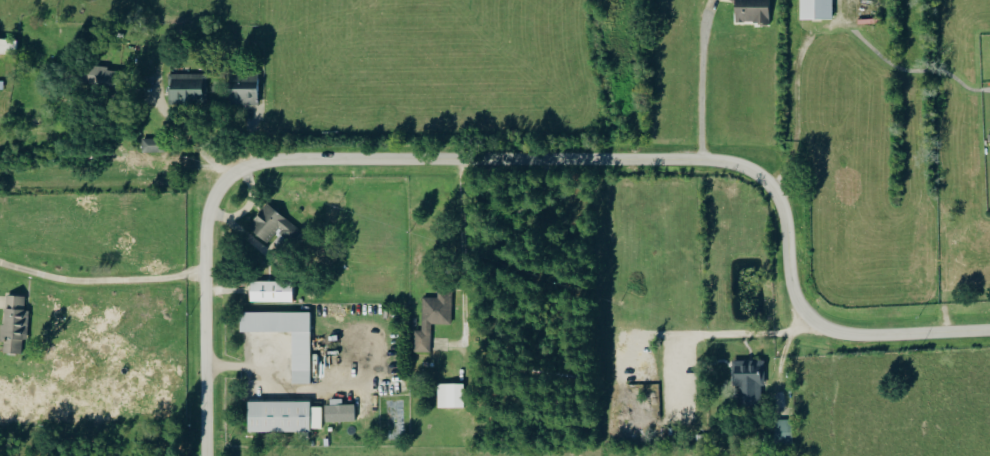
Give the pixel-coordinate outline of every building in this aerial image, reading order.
[(735,22),(770,23),(770,0),(735,0),(735,22)] [(833,19),(833,0),(800,0),(800,18),(833,19)] [(0,39),(0,54),(15,54),(15,39),(0,39)] [(85,65),(83,82),(116,86),(118,70),(85,65)] [(258,105),(259,72),(230,71),(229,104),(258,105)] [(206,73),(169,74),(170,102),(208,100),(206,73)] [(161,138),(142,139),(142,153),(161,152),(161,138)] [(295,227),(269,203),(248,226),(267,243),(279,230),(287,237),(295,227)] [(250,302),(293,303),(293,282),(250,281),(250,302)] [(431,352),(432,324),(451,325),(452,291),(438,291),(438,297),(423,297),(422,331),(415,331),(414,352),(431,352)] [(29,310),(25,310),(25,296),(5,295),(3,343),(27,344),(29,310)] [(311,312),(241,311),(241,331),(292,332),(292,384),(310,384),(311,312)] [(763,361),(754,361),(754,363),(742,363),(742,361),(732,361),(732,391),(740,391),(740,405),(763,405),(763,361)] [(464,408),(463,383),(438,384),(438,408),(464,408)] [(342,405),(342,398),(327,399),(328,416),(355,415),(355,404),(342,405)] [(310,401),(247,402),(248,432),(322,431),(321,406),(310,407),(310,401)] [(776,440),(792,440),(792,420),(776,420),(776,440)]
